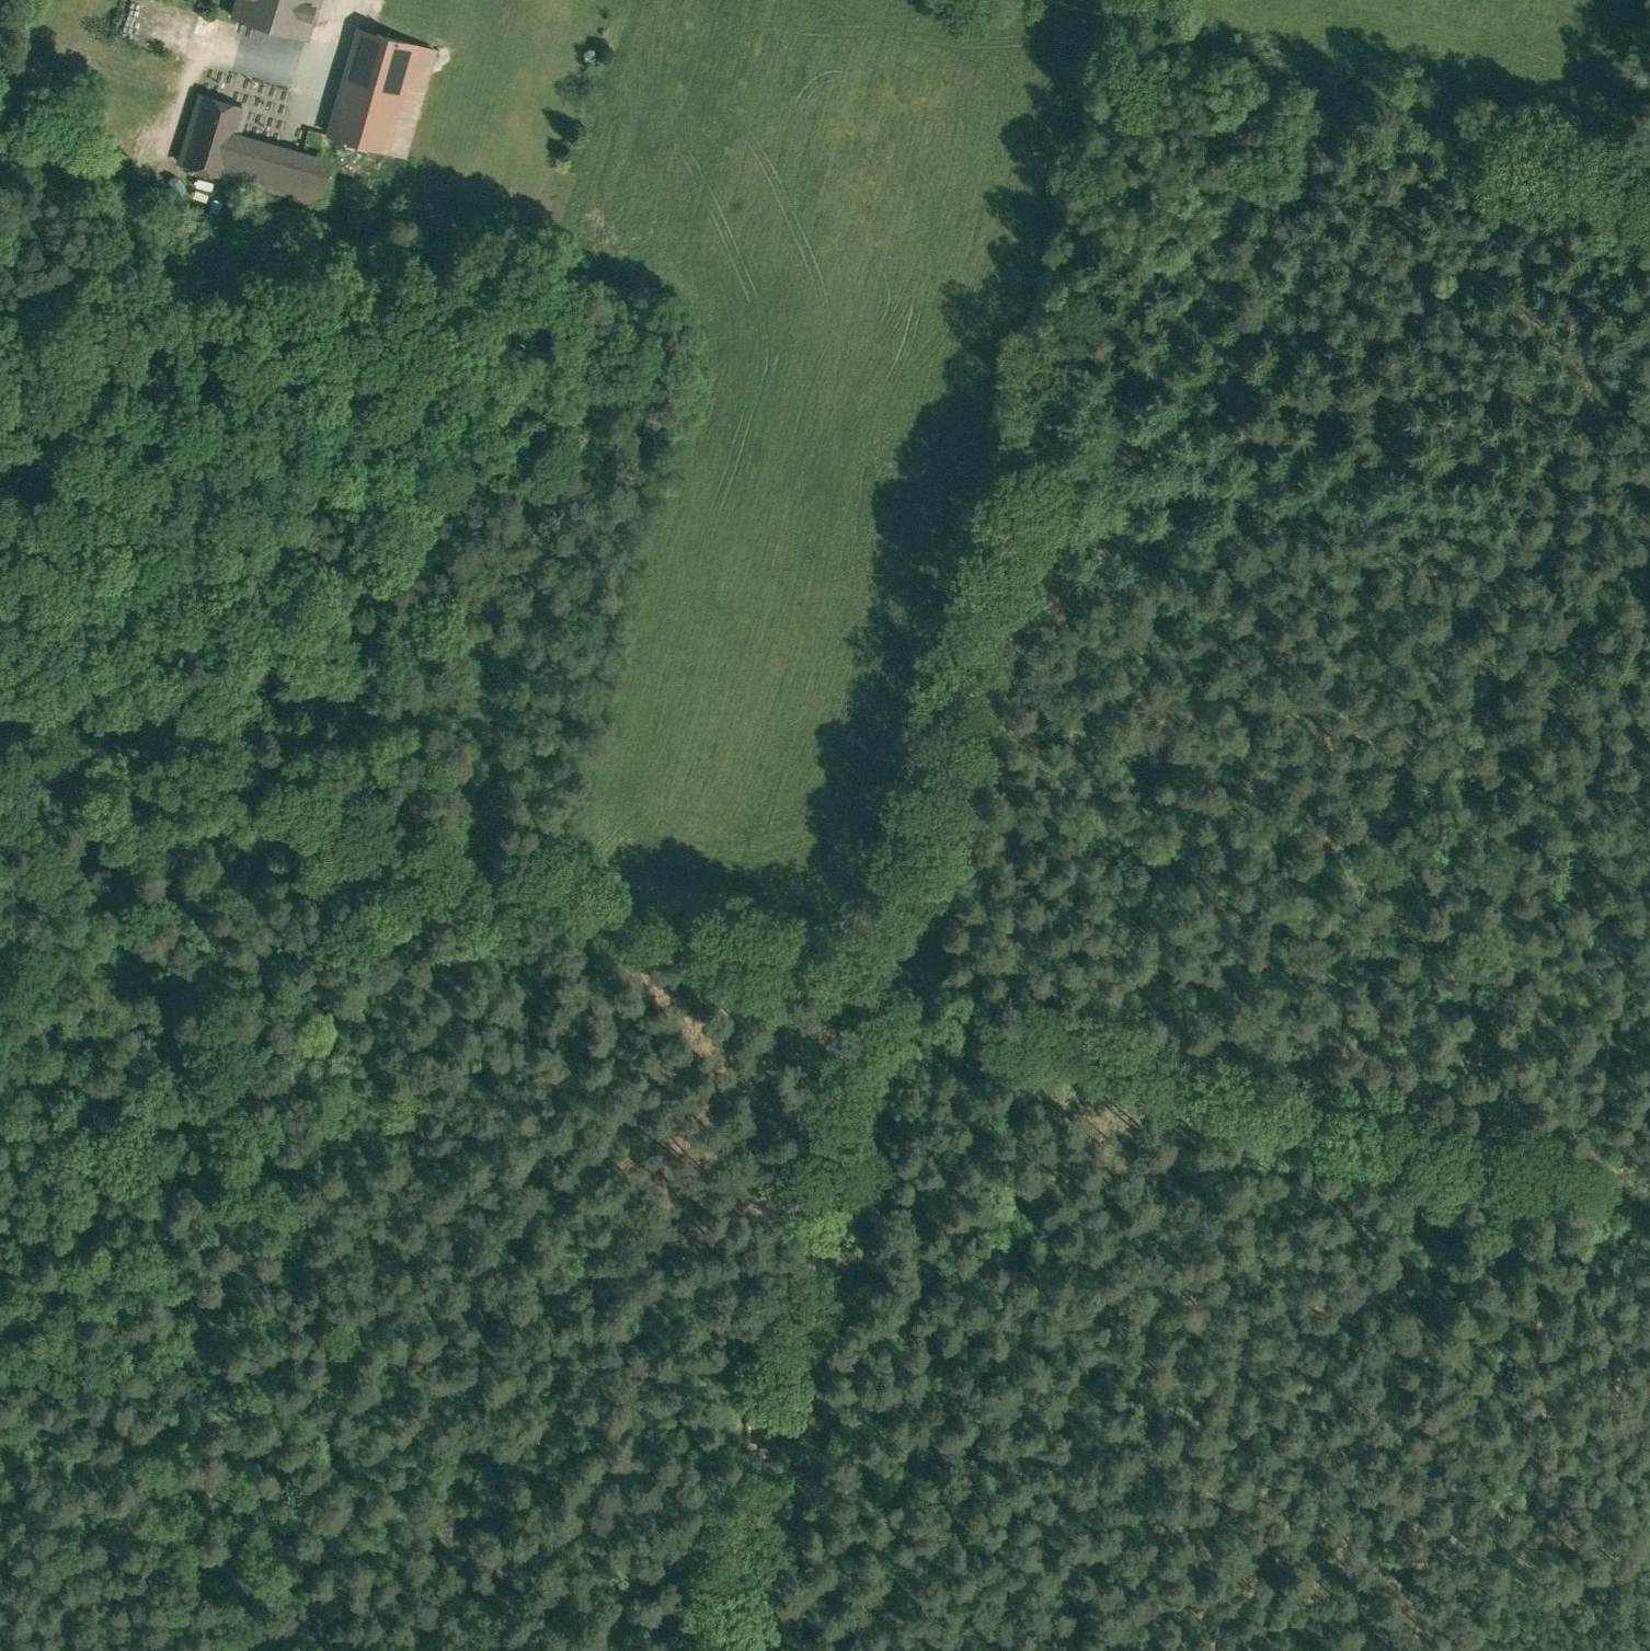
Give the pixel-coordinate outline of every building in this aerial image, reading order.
[(235,3),(314,27),(322,0),(236,0),(235,3)] [(441,35),(362,12),(330,121),(409,144),(441,35)] [(185,150),(227,164),(242,115),(247,98),(205,85),(185,150)] [(326,194),(341,145),(242,115),(227,164),(326,194)]
